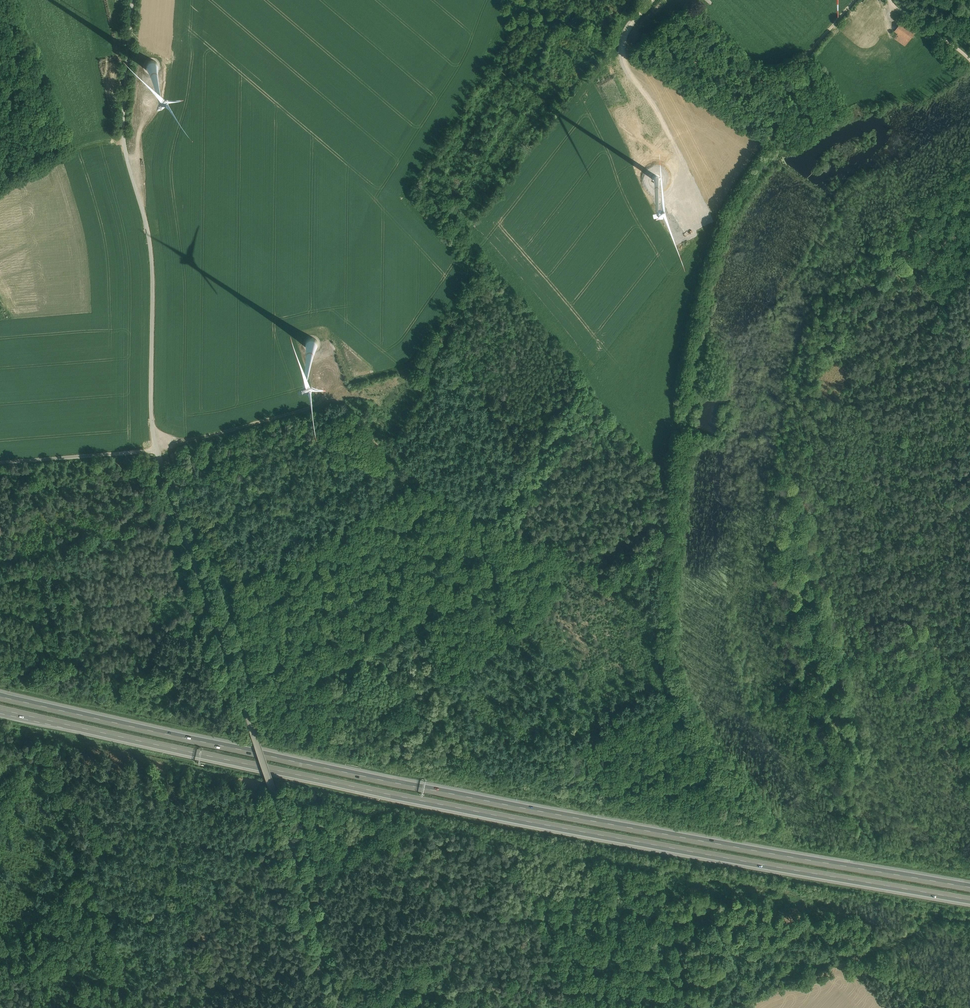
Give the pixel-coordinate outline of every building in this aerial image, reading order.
[(865,26),(859,21),(851,32),(859,38),(867,27),(865,26)] [(899,33),(895,38),(905,45),(915,31),(901,21),(895,30),(899,33)] [(868,54),(860,48),(857,53),(865,58),(868,54)]
